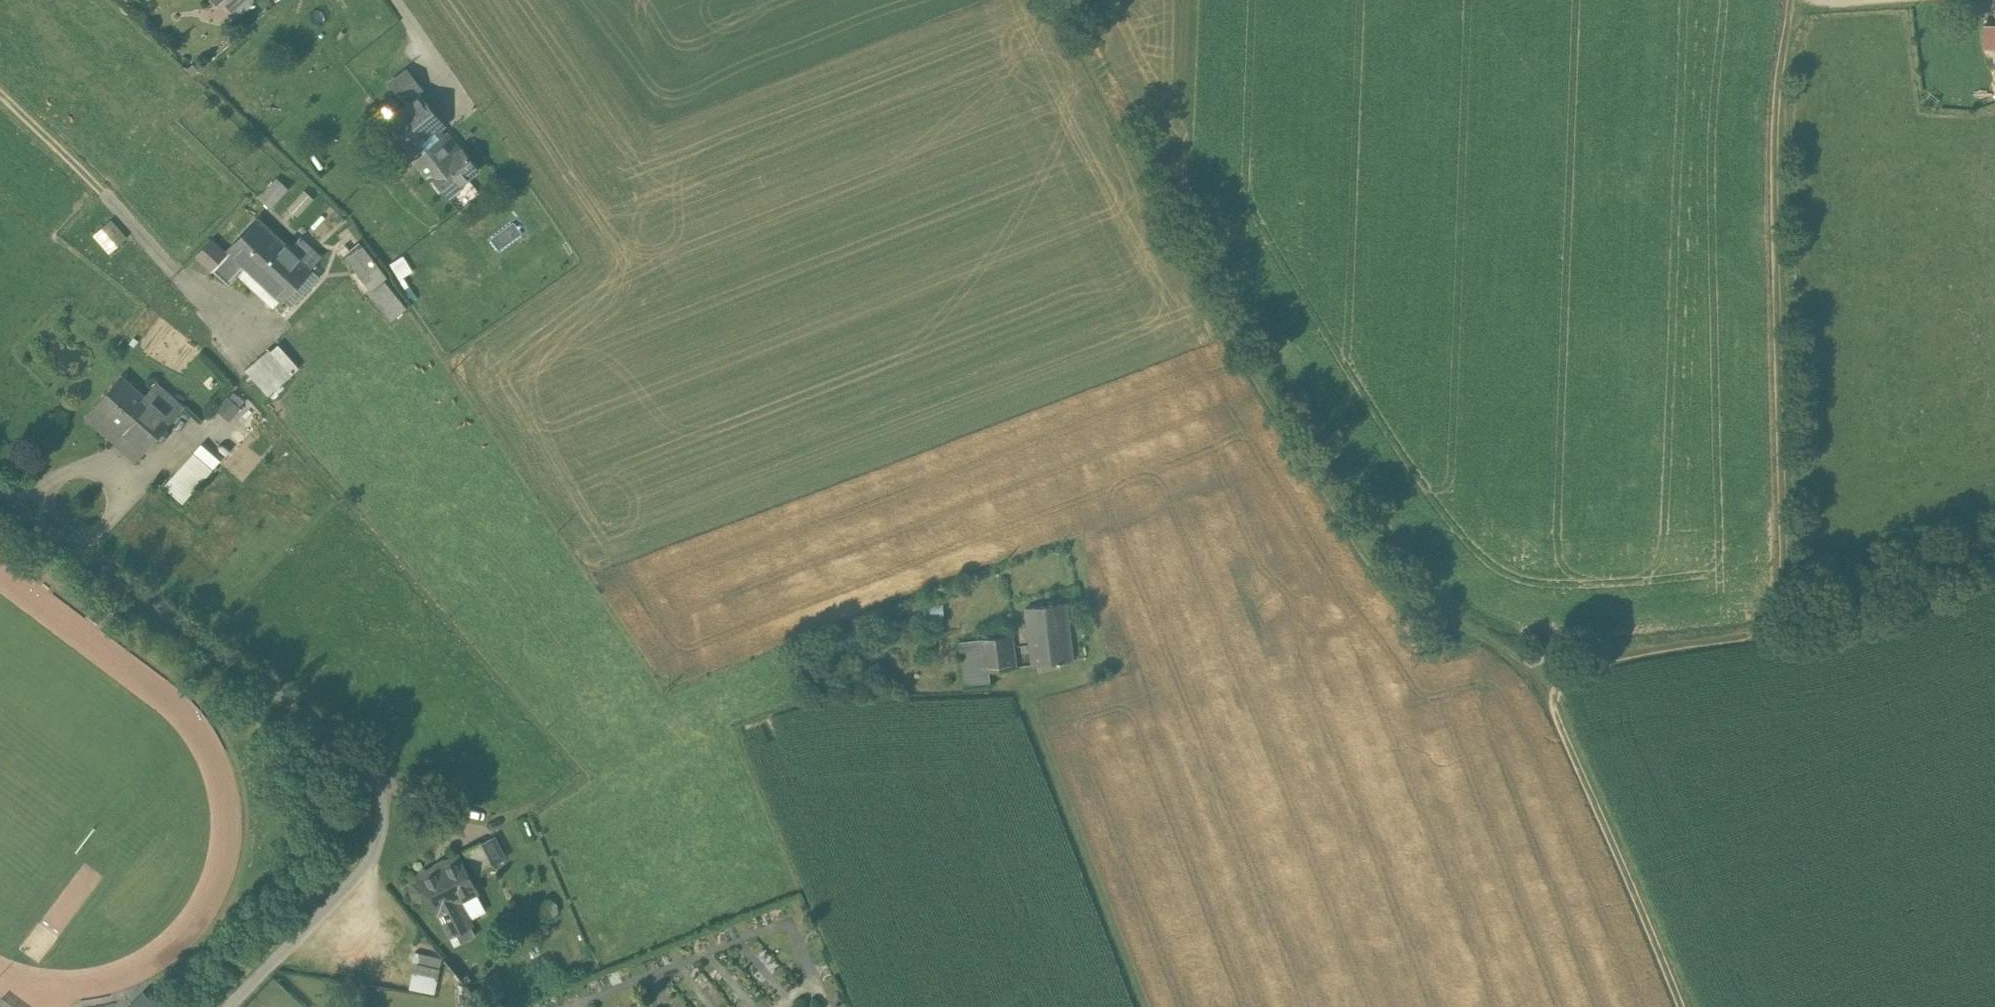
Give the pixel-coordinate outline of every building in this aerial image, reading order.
[(420,95),(388,121),(416,157),(439,139),(440,140),(443,138),(435,128),(426,135),(416,121),(425,113),(431,109),(420,95)] [(416,157),(415,158),(428,176),(431,173),(449,159),(437,143),(440,140),(439,139),(416,157)] [(449,159),(431,173),(450,196),(451,196),(447,190),(458,182),(462,187),(463,186),(461,183),(478,169),(467,155),(466,156),(461,149),(449,159)] [(277,178),(260,197),(270,207),(288,188),(277,178)] [(166,280),(111,218),(103,225),(98,230),(93,234),(148,296),(166,280)] [(103,225),(97,219),(92,223),(98,230),(103,225)] [(289,248),(258,219),(229,250),(230,251),(230,250),(246,266),(282,299),(310,268),(289,248)] [(321,256),(301,236),(289,248),(310,268),(321,256)] [(359,242),(343,255),(371,289),(386,276),(359,242)] [(230,251),(213,269),(229,284),(246,266),(230,250),(230,251)] [(291,373),(269,347),(267,349),(268,350),(248,369),(246,367),(245,369),(268,394),(291,373)] [(145,396),(121,375),(94,406),(145,451),(172,420),(145,396)] [(184,407),(156,383),(145,396),(172,420),(184,407)] [(232,417),(242,406),(230,395),(220,406),(232,417)] [(194,453),(164,486),(182,502),(200,482),(212,469),(194,453)] [(1067,603),(1026,608),(1032,665),(1073,660),(1067,603)] [(992,666),(1019,664),(1017,635),(964,638),(966,683),(993,681),(992,666)] [(481,841),(464,850),(476,875),(494,866),(481,841)] [(459,856),(420,876),(422,879),(431,896),(450,934),(458,930),(469,924),(470,924),(457,899),(475,890),(458,857),(459,857),(459,856)] [(422,879),(406,886),(415,904),(431,896),(422,879)] [(469,924),(458,930),(463,940),(474,934),(469,924)] [(443,963),(444,954),(418,951),(417,961),(443,963)] [(416,963),(415,989),(440,989),(441,964),(416,963)] [(130,1006),(158,1006),(144,993),(130,1006)]
